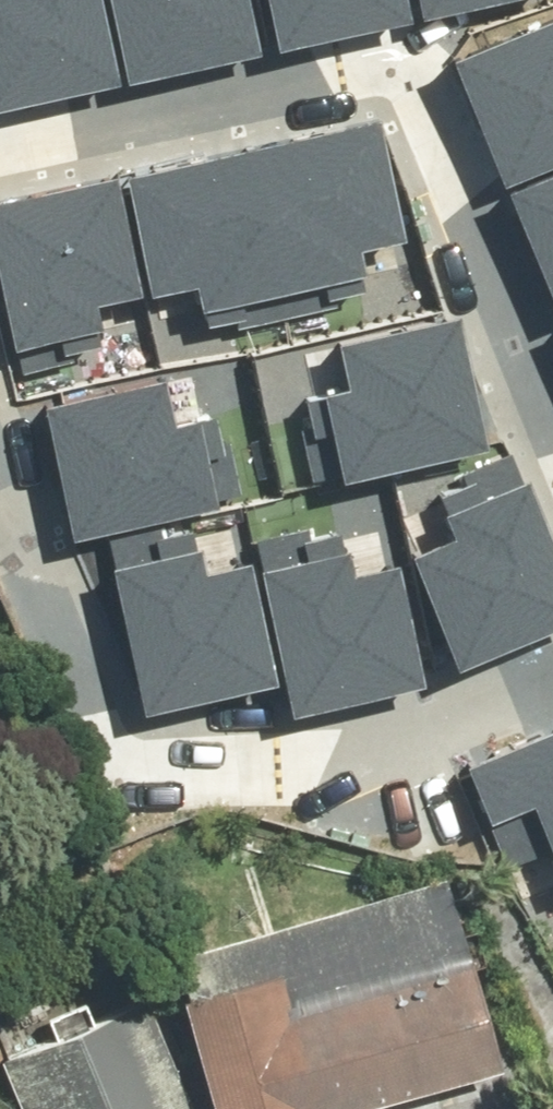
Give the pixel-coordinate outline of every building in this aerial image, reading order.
[(114,63),(99,0),(0,0),(0,91),(114,63)] [(246,0),(111,0),(127,64),(255,33),(246,0)] [(274,32),(406,3),(405,0),(267,0),(274,32)] [(451,45),(500,170),(552,150),(552,6),(451,45)] [(379,109),(124,164),(150,280),(196,270),(206,313),(366,278),(358,240),(406,230),(379,109)] [(499,179),(548,304),(552,302),(552,158),(499,179)] [(0,199),(0,300),(11,345),(100,324),(93,296),(133,286),(106,174),(0,199)] [(312,475),(483,437),(453,300),(327,327),(337,373),(291,383),(312,475)] [(45,397),(73,525),(215,495),(196,406),(167,412),(159,372),(45,397)] [(515,449),(462,469),(467,483),(443,491),(459,534),(418,550),(456,649),(552,613),(552,551),(515,449)] [(98,530),(135,701),(273,671),(246,546),(200,556),(190,510),(98,530)] [(310,511),(255,523),(292,686),(414,658),(391,554),(348,564),(338,519),(313,525),(310,511)] [(490,807),(528,792),(552,855),(552,716),(467,750),(490,807)] [(162,1002),(191,1108),(358,1108),(492,1073),(461,960),(273,1011),(264,974),(162,1002)] [(0,1059),(0,1080),(12,1108),(184,1108),(138,1001),(0,1059)]
